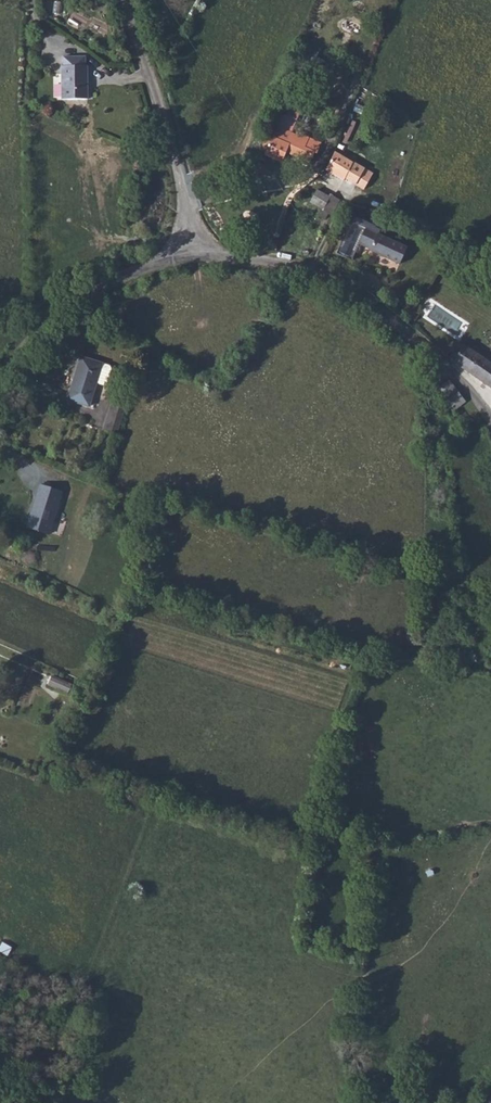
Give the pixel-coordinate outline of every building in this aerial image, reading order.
[(319,52),(311,48),(305,60),(320,64),(322,61),(316,58),(319,52)] [(63,57),(63,66),(86,66),(86,56),(63,57)] [(88,99),(87,66),(86,66),(63,66),(62,66),(62,100),(88,99)] [(297,132),(296,134),(277,126),(264,155),(282,163),(286,153),(310,163),(315,152),(317,154),(321,143),(297,132)] [(352,163),(334,152),(326,170),(344,180),(345,178),(364,189),(373,174),(353,162),(352,163)] [(253,175),(258,181),(269,171),(259,163),(253,175)] [(310,202),(322,209),(318,216),(325,220),(328,213),(331,215),(340,200),(330,194),(329,197),(317,190),(310,202)] [(350,222),(336,254),(352,260),(359,243),(371,249),(370,250),(400,263),(407,248),(378,235),(380,231),(374,228),(375,227),(354,218),(352,222),(350,222)] [(459,352),(464,346),(457,341),(452,348),(459,352)] [(459,352),(453,362),(490,388),(490,364),(464,346),(459,352)] [(143,351),(138,349),(134,360),(139,362),(143,351)] [(111,368),(110,366),(81,357),(68,400),(89,407),(96,383),(105,386),(111,368)] [(466,402),(449,380),(436,391),(453,412),(466,402)] [(112,404),(104,429),(117,434),(125,408),(112,404)] [(49,534),(62,492),(41,485),(28,527),(49,534)] [(48,685),(68,694),(68,693),(76,697),(79,688),(72,685),(52,676),(48,685)]
